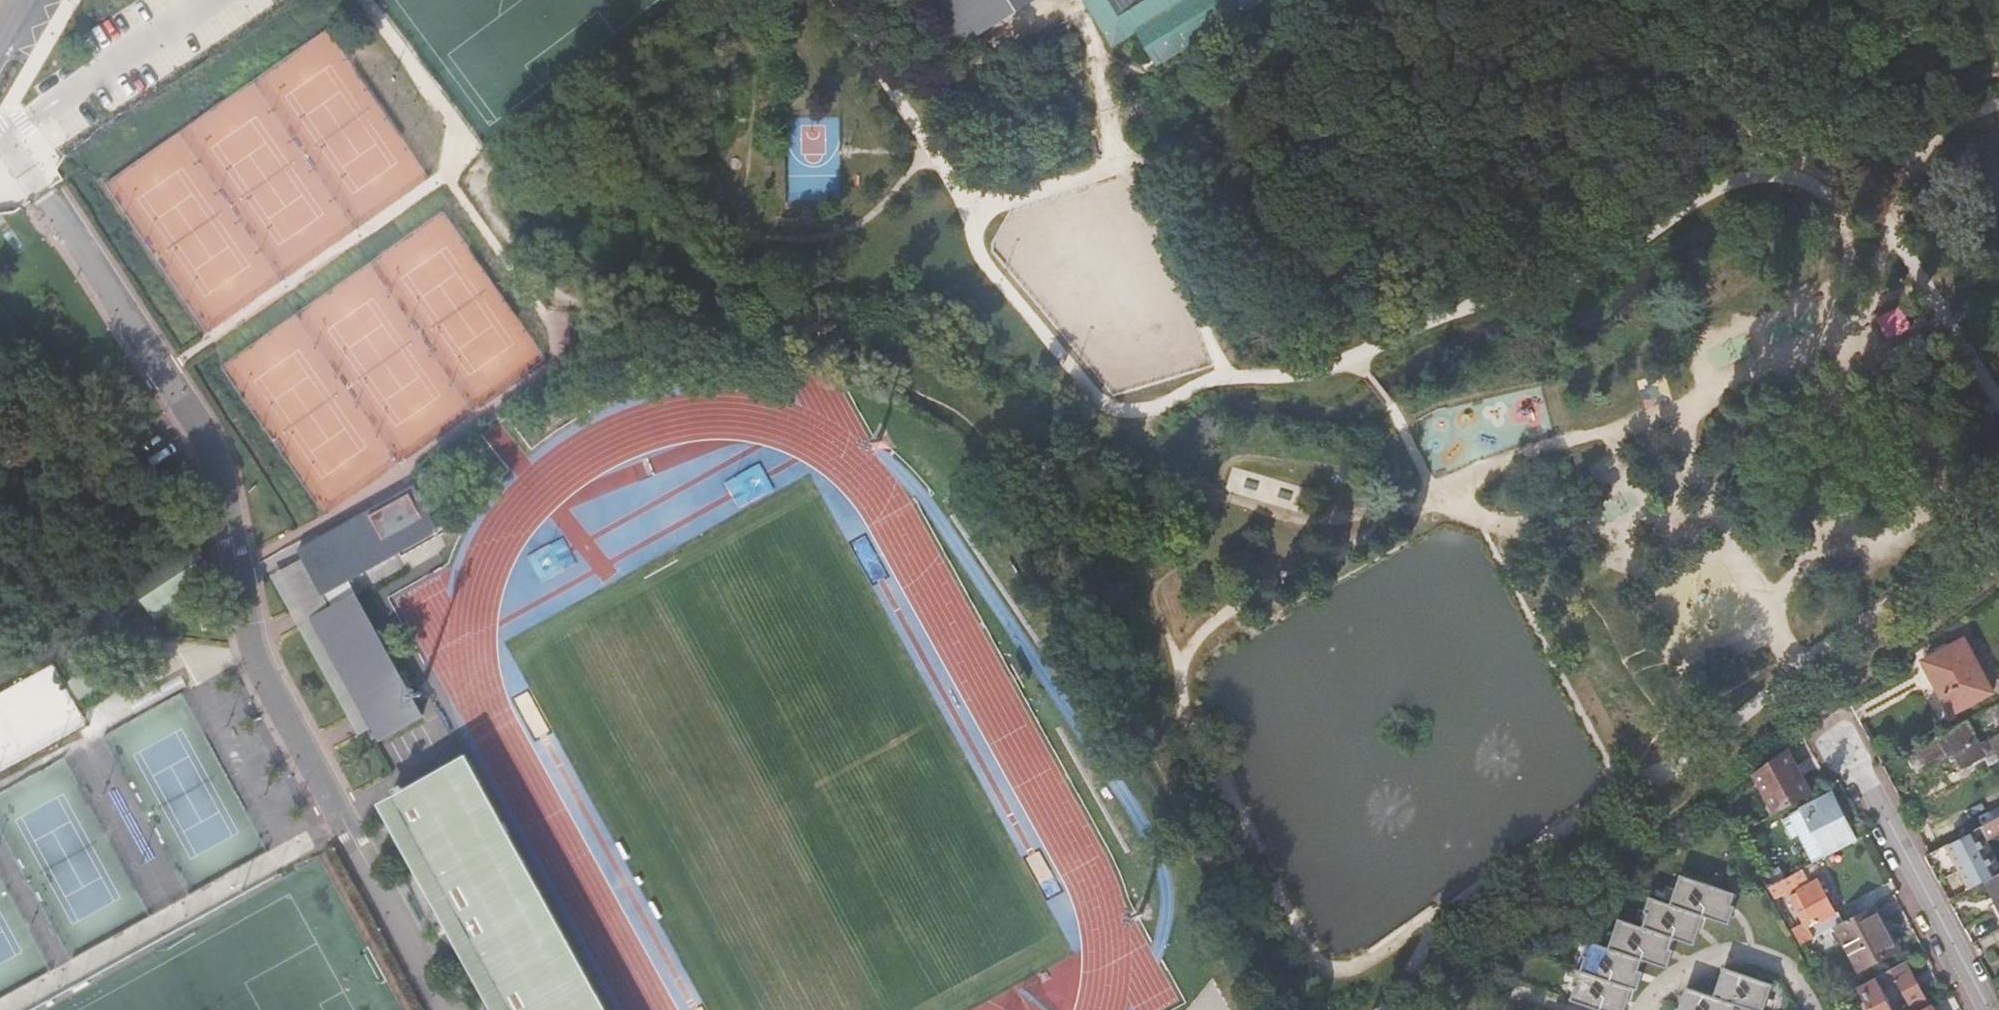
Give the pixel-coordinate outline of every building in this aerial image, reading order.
[(1231,17),(1220,0),(1092,0),(1119,38),(1133,37),(1144,29),(1163,56),(1185,40),(1190,46),(1231,17)] [(1231,17),(1243,8),(1237,0),(1220,0),(1231,17)] [(1243,8),(1255,0),(1237,0),(1243,8)] [(1185,40),(1163,56),(1167,62),(1190,46),(1185,40)] [(429,554),(401,500),(276,567),(371,747),(419,719),(353,587),(429,554)] [(212,584),(189,548),(130,586),(153,621),(212,584)] [(1964,641),(1924,663),(1951,715),(1992,693),(1964,641)] [(1966,723),(1908,753),(1918,772),(1947,757),(1950,762),(1956,759),(1961,769),(1984,756),(1966,723)] [(1808,796),(1784,751),(1750,776),(1761,797),(1771,815),(1808,796)] [(476,762),(393,808),(502,1009),(611,1009),(476,762)] [(1829,794),(1800,809),(1826,855),(1855,840),(1829,794)] [(1930,854),(1925,857),(1938,882),(1961,869),(1971,888),(1987,880),(1998,874),(1981,842),(1998,832),(1998,817),(1930,854)] [(1761,878),(1767,888),(1774,885),(1785,879),(1779,869),(1761,878)] [(1987,880),(1998,903),(1998,873),(1998,874),(1987,880)] [(1785,879),(1774,885),(1777,891),(1778,894),(1795,885),(1790,876),(1785,879)] [(1733,895),(1678,878),(1674,891),(1677,892),(1672,909),(1705,920),(1719,924),(1725,907),(1729,909),(1733,895)] [(1817,881),(1789,896),(1796,910),(1805,905),(1815,924),(1834,913),(1817,881)] [(1663,907),(1672,909),(1677,892),(1674,891),(1668,889),(1663,907)] [(1663,907),(1649,902),(1646,914),(1649,915),(1644,932),(1674,941),(1696,948),(1705,920),(1672,909),(1663,907)] [(1733,910),(1729,909),(1725,907),(1719,924),(1727,927),(1733,910)] [(1872,907),(1836,926),(1860,970),(1898,950),(1888,930),(1885,932),(1872,907)] [(1979,940),(1998,930),(1998,924),(1995,915),(1973,927),(1979,940)] [(1792,931),(1800,945),(1814,937),(1806,923),(1792,931)] [(1644,932),(1618,924),(1615,935),(1618,936),(1613,953),(1644,963),(1660,968),(1666,951),(1670,952),(1674,941),(1644,932)] [(1604,950),(1613,953),(1618,936),(1615,935),(1609,933),(1604,950)] [(1604,950),(1589,946),(1585,957),(1588,958),(1583,975),(1631,990),(1636,973),(1641,974),(1644,963),(1613,953),(1604,950)] [(1674,954),(1670,952),(1666,951),(1660,968),(1668,971),(1674,954)] [(1860,986),(1868,1000),(1864,1002),(1864,1006),(1865,1009),(1866,1009),(1893,1009),(1880,986),(1895,979),(1904,983),(1915,977),(1907,961),(1876,977),(1860,986)] [(1716,968),(1707,997),(1732,1005),(1748,1009),(1756,1009),(1765,983),(1748,978),(1716,968)] [(1644,975),(1641,974),(1636,973),(1631,990),(1635,991),(1639,993),(1644,975)] [(1580,974),(1576,988),(1579,989),(1573,1006),(1587,1009),(1630,1009),(1635,991),(1631,990),(1583,975),(1580,974)] [(1750,974),(1748,978),(1765,983),(1766,979),(1750,974)] [(1931,1005),(1921,987),(1909,993),(1907,1001),(1910,1006),(1903,1009),(1921,1009),(1931,1005)] [(1684,990),(1678,1009),(1731,1009),(1732,1007),(1732,1005),(1707,997),(1684,990)]
